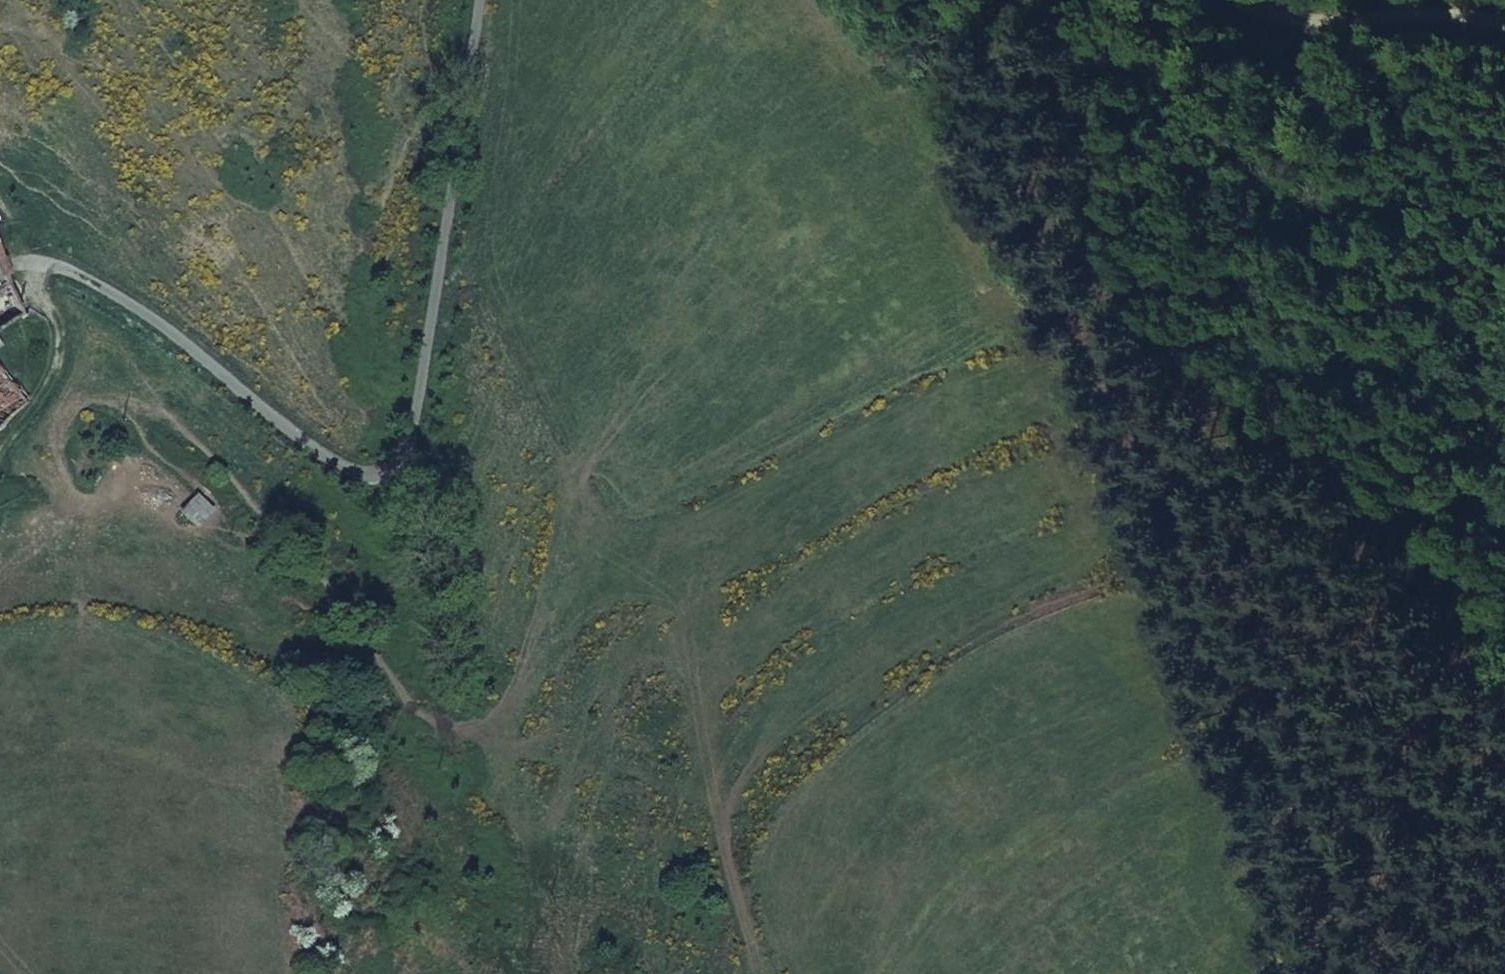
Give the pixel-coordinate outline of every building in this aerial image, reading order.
[(24,317),(10,279),(0,288),(0,333),(24,317)] [(28,404),(0,374),(0,427),(28,404)]
